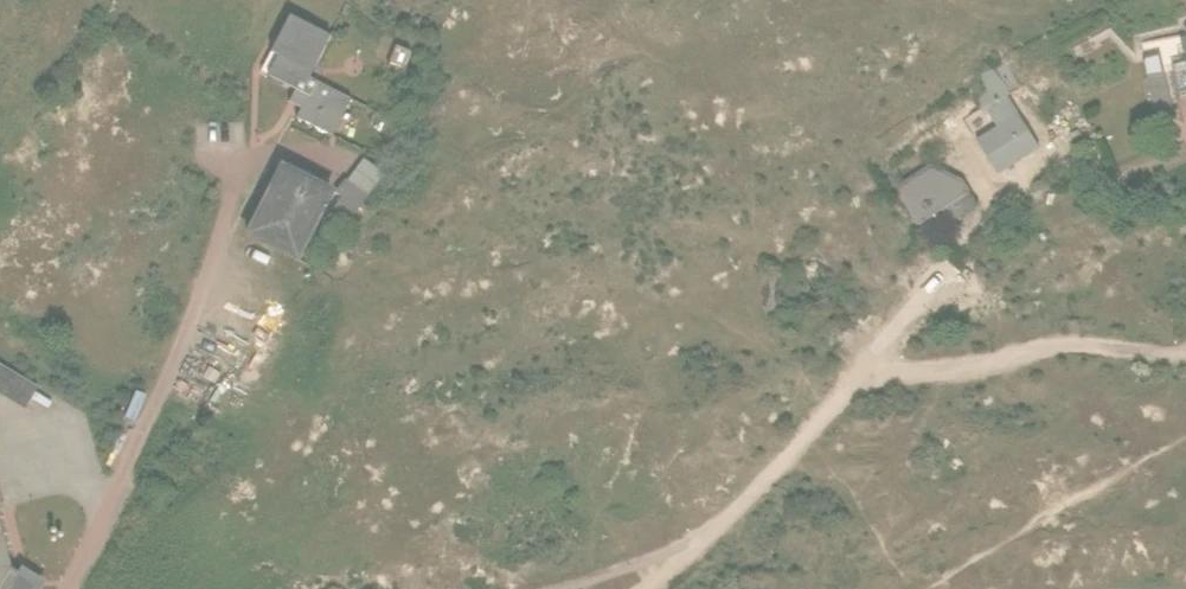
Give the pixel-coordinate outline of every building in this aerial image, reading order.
[(259,63),(309,91),(315,79),(339,36),(289,9),(259,63)] [(407,67),(412,50),(399,45),(393,62),(407,67)] [(1160,61),(1131,71),(1145,113),(1174,104),(1160,61)] [(354,100),(315,79),(309,91),(298,112),(336,133),(354,100)] [(1052,150),(1020,97),(964,132),(996,184),(1052,150)] [(278,158),(239,233),(303,266),(342,191),(278,158)] [(354,177),(373,190),(385,173),(366,160),(354,177)] [(950,171),(902,201),(921,232),(969,202),(950,171)] [(25,410),(40,383),(0,360),(0,396),(25,410)] [(2,565),(0,554),(0,588),(37,588),(39,586),(2,565)]
